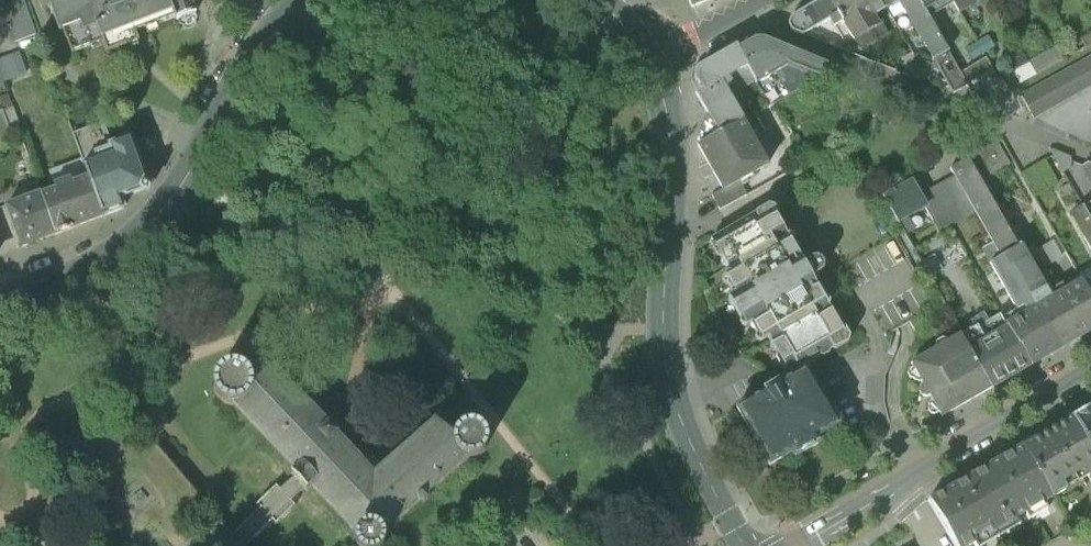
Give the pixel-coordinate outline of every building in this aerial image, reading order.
[(177,19),(169,0),(63,0),(50,5),(60,32),(64,31),(73,54),(103,42),(108,55),(140,42),(135,30),(143,27),(145,31),(177,19)] [(177,19),(178,21),(197,13),(192,0),(169,0),(177,19)] [(693,8),(711,0),(689,0),(693,8)] [(796,33),(803,36),(804,36),(831,20),(839,15),(831,0),(821,0),(794,16),(793,17),(791,19),(790,22),(790,24),(791,27),(792,30),(794,32),(796,33)] [(859,38),(869,33),(883,25),(878,16),(887,10),(882,0),(831,0),(839,15),(843,22),(854,41),(859,38)] [(887,10),(900,3),(905,0),(882,0),(887,10)] [(934,61),(948,53),(927,17),(917,0),(905,0),(900,3),(934,61)] [(927,17),(953,2),(952,0),(917,0),(927,17)] [(953,2),(959,12),(974,4),(972,0),(952,0),(953,2)] [(3,9),(15,44),(38,36),(25,1),(3,9)] [(839,15),(831,20),(835,27),(843,22),(839,15)] [(883,25),(869,33),(874,42),(888,34),(883,25)] [(864,48),(874,42),(869,33),(859,38),(864,48)] [(1087,49),(1090,47),(1090,34),(1081,39),(1087,49)] [(757,84),(790,66),(791,65),(797,51),(764,37),(755,38),(737,48),(748,68),(756,82),(757,84)] [(1029,63),(1036,76),(1064,61),(1056,47),(1029,63)] [(699,139),(702,145),(743,122),(730,97),(725,88),(731,85),(728,79),(748,68),(737,48),(701,69),(700,70),(698,71),(697,73),(697,74),(697,76),(697,78),(697,79),(698,81),(704,91),(697,95),(711,119),(705,122),(699,139)] [(838,67),(797,51),(791,65),(790,66),(820,79),(836,70),(838,67)] [(27,75),(19,53),(0,60),(0,85),(27,75)] [(955,65),(948,53),(934,61),(941,73),(955,65)] [(914,79),(929,81),(913,54),(902,60),(914,79)] [(1036,76),(1029,63),(1024,54),(1008,63),(1020,85),(1036,76)] [(986,58),(960,74),(967,87),(993,71),(986,58)] [(1074,69),(1086,91),(1090,88),(1090,75),(1084,63),(1074,69)] [(941,73),(953,95),(967,87),(960,74),(955,65),(941,73)] [(725,88),(730,97),(756,82),(748,68),(728,79),(731,85),(725,88)] [(1074,69),(1063,74),(1076,96),(1086,91),(1074,69)] [(1063,74),(1053,80),(1065,102),(1076,96),(1063,74)] [(1053,80),(1043,86),(1055,108),(1065,102),(1053,80)] [(1043,86),(1032,92),(1045,114),(1055,108),(1043,86)] [(1032,92),(1022,97),(1034,119),(1045,114),(1032,92)] [(13,137),(3,111),(0,112),(0,142),(13,137)] [(768,166),(743,122),(702,145),(699,147),(724,190),(725,191),(739,182),(742,187),(756,179),(753,174),(768,166)] [(131,139),(113,145),(104,123),(73,134),(85,165),(89,177),(90,177),(104,217),(125,209),(122,199),(149,189),(131,139)] [(983,166),(990,177),(1010,166),(997,143),(972,157),(979,169),(983,166)] [(1072,157),(1050,149),(1064,173),(1072,168),(1072,157)] [(994,243),(1002,257),(1007,254),(1022,245),(979,169),(972,157),(952,169),(957,179),(975,209),(994,243)] [(40,185),(39,186),(42,193),(57,235),(104,217),(90,177),(89,177),(74,183),(72,179),(55,185),(56,190),(43,195),(40,185)] [(957,179),(932,193),(949,223),(975,209),(957,179)] [(883,197),(906,237),(914,232),(906,218),(924,207),(927,206),(923,198),(913,181),(883,197)] [(713,196),(721,211),(747,196),(742,187),(739,182),(725,191),(724,190),(713,196)] [(57,235),(42,193),(37,195),(7,206),(22,248),(57,235)] [(949,223),(932,193),(923,198),(927,206),(924,207),(938,230),(949,223)] [(717,236),(733,264),(734,265),(787,234),(781,223),(780,224),(779,222),(780,216),(775,207),(769,206),(757,213),(756,216),(740,226),(737,225),(717,236)] [(1090,248),(1090,221),(1084,209),(1083,207),(1071,213),(1090,248)] [(772,343),(778,340),(778,339),(831,309),(830,307),(831,303),(829,299),(825,298),(824,296),(823,297),(812,279),(820,274),(824,270),(825,265),(822,261),(817,258),(812,260),(804,264),(793,246),(794,246),(793,244),(794,240),(792,236),(788,235),(787,234),(734,265),(733,264),(727,267),(728,268),(731,273),(741,290),(735,294),(753,324),(759,320),(769,338),(772,343)] [(725,267),(727,267),(733,264),(717,236),(711,240),(711,244),(718,256),(722,257),(723,259),(722,263),(725,267)] [(983,250),(991,264),(1002,257),(994,243),(983,250)] [(1007,254),(1037,307),(1061,349),(1090,332),(1090,297),(1086,287),(1082,281),(1067,290),(1064,285),(1049,293),(1022,245),(1007,254)] [(1021,317),(1037,307),(1007,254),(1002,257),(991,264),(1021,317)] [(762,342),(769,338),(759,320),(753,324),(735,294),(741,290),(731,273),(724,277),(723,281),(725,284),(729,285),(734,295),(730,297),(729,303),(731,307),(735,307),(742,319),(741,323),(742,326),(747,327),(752,324),(757,334),(756,338),(758,341),(762,342)] [(1008,327),(1031,367),(1061,349),(1037,307),(1021,317),(1007,325),(1008,327)] [(837,319),(831,309),(778,339),(778,340),(794,367),(798,365),(801,371),(807,367),(817,361),(818,358),(821,357),(824,358),(830,354),(831,351),(834,349),(837,350),(850,343),(851,337),(846,328),(840,327),(836,320),(837,319)] [(970,332),(963,336),(992,389),(993,389),(1031,367),(1008,327),(985,341),(978,327),(972,331),(972,330),(969,331),(970,332)] [(943,417),(992,389),(963,336),(962,336),(912,364),(924,385),(921,387),(920,392),(922,397),(928,398),(931,396),(943,417)] [(788,371),(794,367),(778,340),(772,343),(771,346),(773,351),(777,351),(778,354),(777,357),(785,370),(788,371)] [(226,367),(220,371),(214,379),(214,392),(219,400),(226,405),(236,406),(296,470),(292,475),(308,490),(312,486),(358,533),(356,540),(358,545),(383,545),(384,542),(384,534),(421,501),(424,504),(429,500),(426,496),(469,459),(474,459),(481,457),(485,454),(488,449),(490,444),(489,437),(487,432),(483,427),(476,424),(470,423),(464,425),(459,429),(437,410),(435,411),(431,417),(437,421),(385,468),(377,459),(373,462),(372,461),(359,460),(337,436),(338,436),(275,370),(273,368),(252,377),(246,369),(240,366),(232,366),(226,367)] [(737,408),(770,466),(793,453),(796,458),(821,444),(818,439),(841,425),(807,367),(801,371),(779,383),(778,382),(764,390),(765,392),(737,408)] [(1074,417),(1090,447),(1090,408),(1074,417)] [(1090,476),(1090,447),(1074,417),(1022,447),(1052,498),(1090,476)] [(1052,498),(1022,447),(929,501),(955,545),(971,545),(1052,499),(1052,498)]
